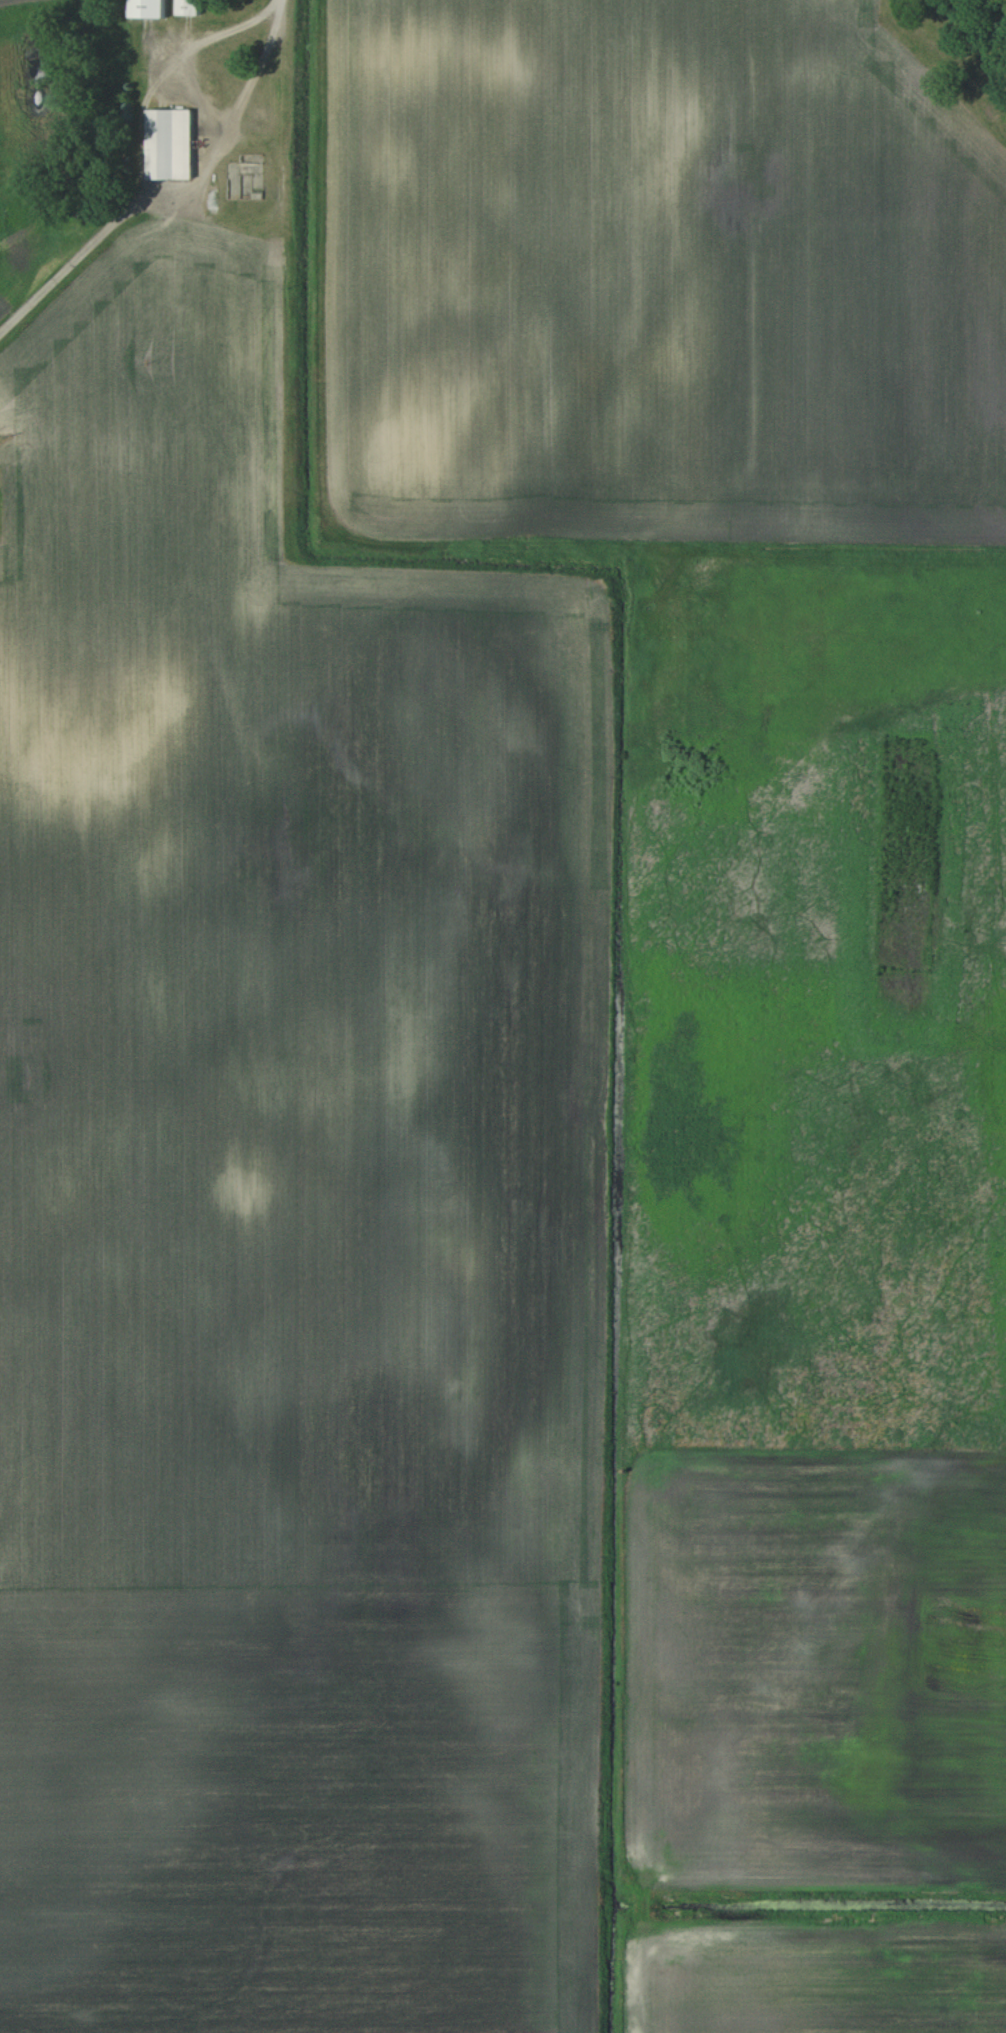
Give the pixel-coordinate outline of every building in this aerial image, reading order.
[(164,19),(164,0),(125,0),(125,19),(164,19)] [(173,16),(197,16),(197,0),(173,0),(173,16)] [(188,180),(188,110),(144,110),(143,180),(188,180)]
